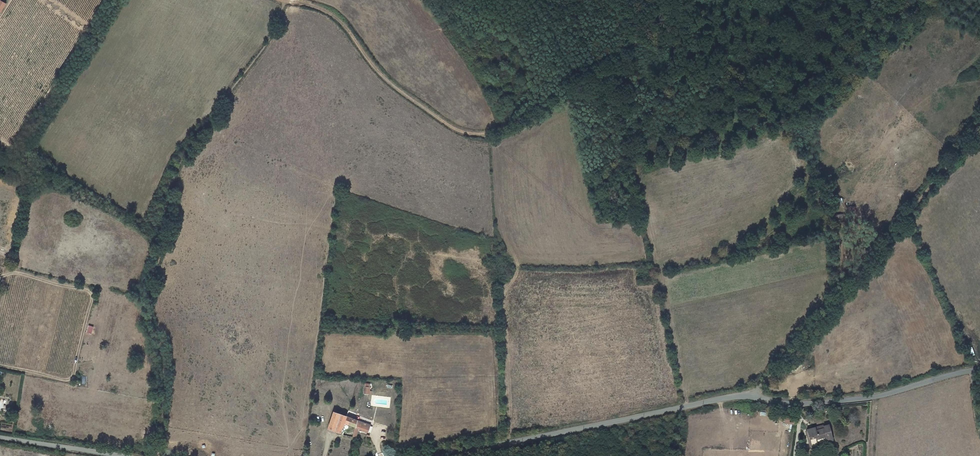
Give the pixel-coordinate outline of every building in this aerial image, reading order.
[(336,414),(330,411),(323,429),(330,431),(336,414)] [(336,414),(330,431),(335,433),(339,423),(341,416),(336,414)] [(363,424),(352,420),(341,416),(339,423),(350,427),(361,431),(363,424)] [(813,428),(804,430),(810,449),(817,447),(815,439),(825,436),(826,443),(832,441),(828,425),(822,427),(823,430),(815,431),(813,428)]
